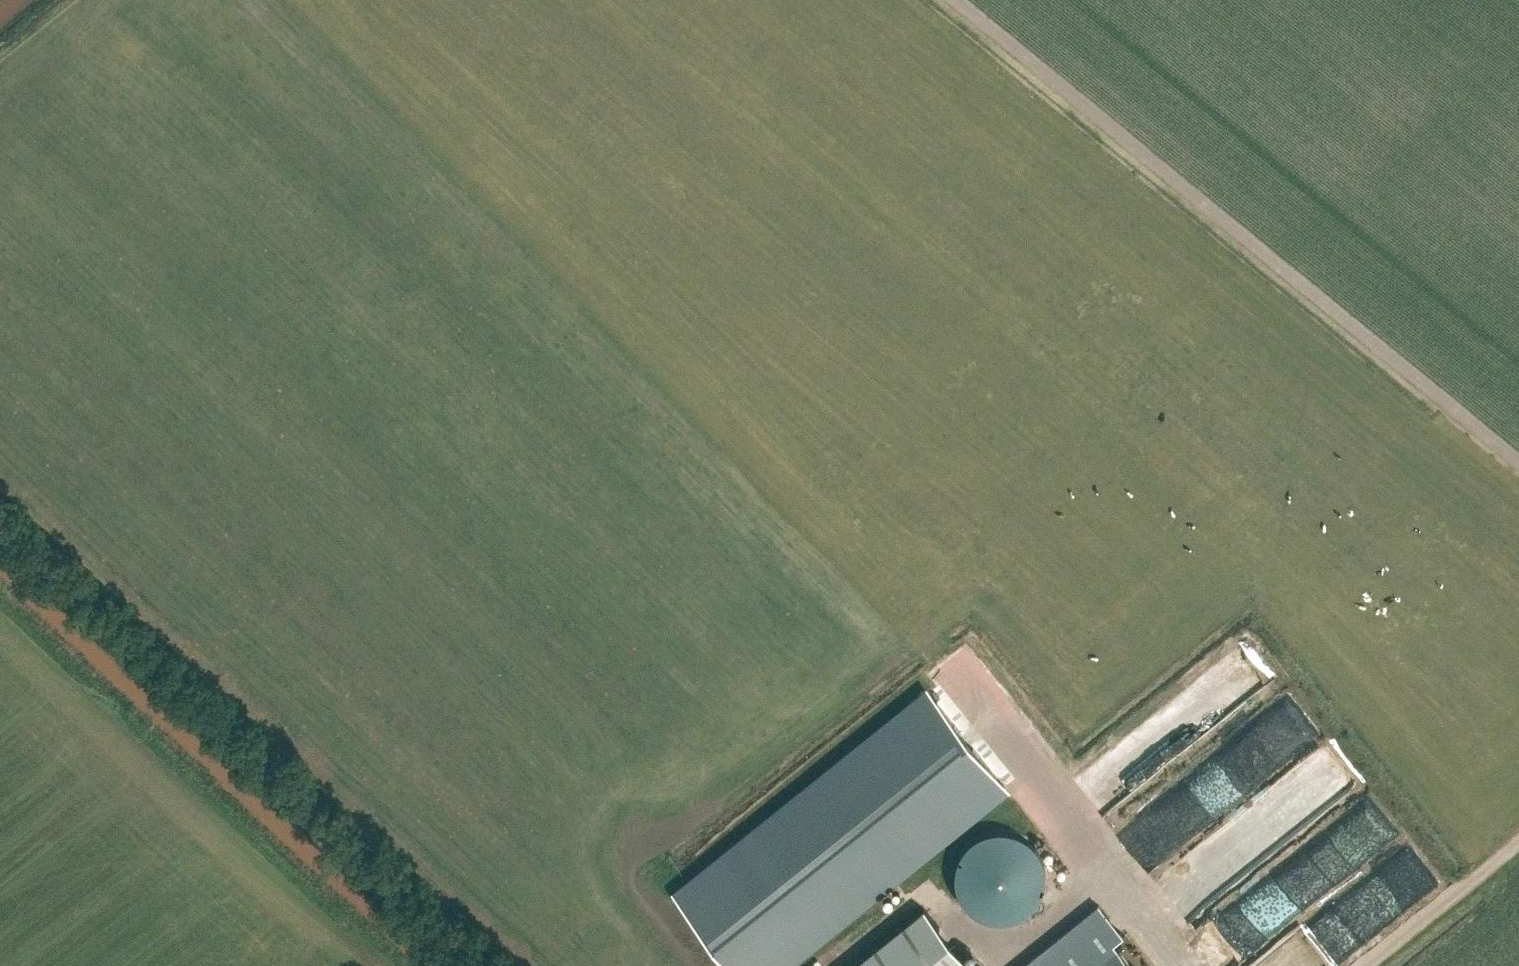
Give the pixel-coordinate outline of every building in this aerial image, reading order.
[(929,694),(678,897),(733,965),(785,965),(1005,788),(929,694)] [(1159,758),(1186,749),(1179,731),(1153,740),(1159,758)] [(1037,906),(1041,900),(1044,894),(1046,888),(1047,881),(1047,874),(1046,868),(1044,861),(1042,855),(1038,849),(1034,844),(1029,840),(1023,836),(1017,834),(1010,832),(1004,831),(997,831),(990,832),(984,834),(978,837),(972,841),(968,845),(963,851),(960,856),(957,863),(956,869),(955,876),(956,882),(957,889),(959,895),(962,901),(966,907),(971,911),(976,915),(982,919),(989,921),(995,922),(1002,923),(1008,922),(1015,921),(1021,918),(1027,915),(1032,910),(1037,906)] [(1112,944),(1124,935),(1100,905),(1024,965),(1130,965),(1112,944)] [(855,965),(971,965),(926,909),(855,965)]
